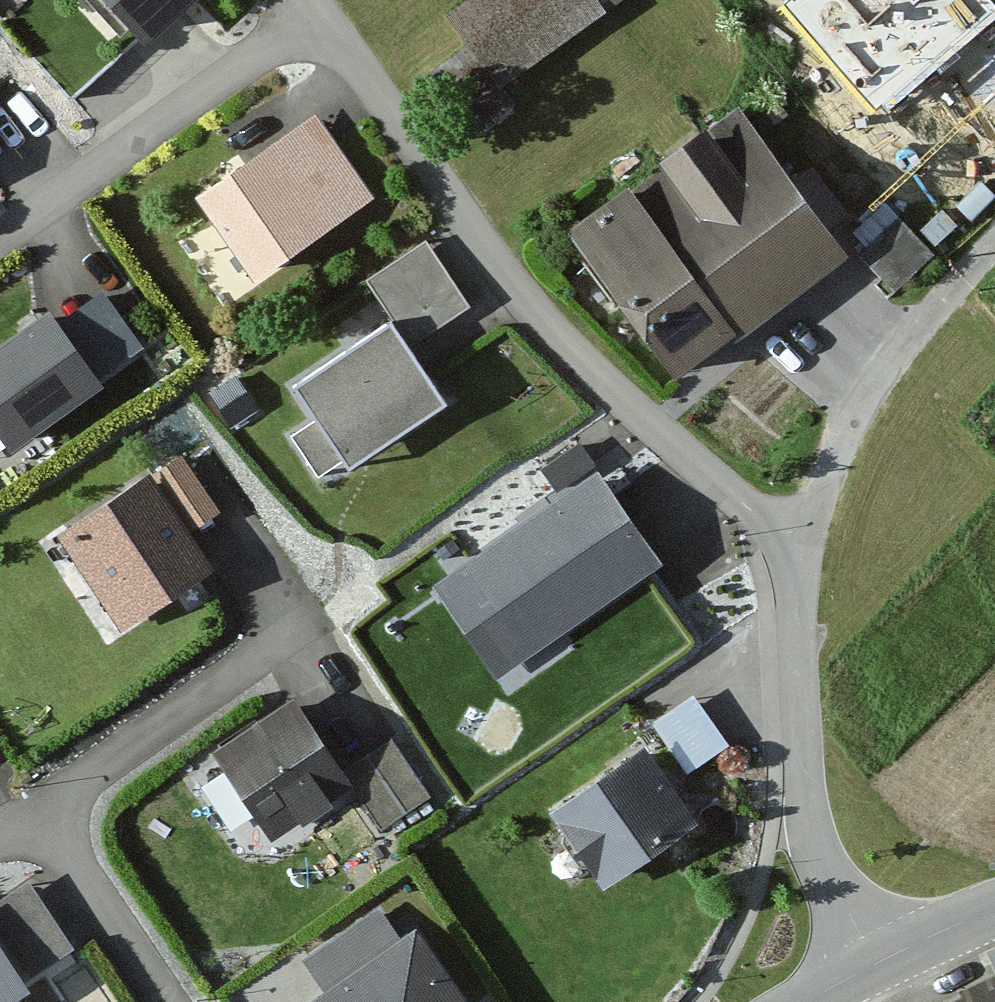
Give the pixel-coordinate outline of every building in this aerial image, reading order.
[(157,51),(212,0),(104,0),(157,51)] [(438,14),(501,94),(604,15),(592,0),(458,0),(438,14)] [(778,6),(877,117),(937,70),(941,74),(960,58),(957,54),(994,24),(994,8),(988,0),(785,0),(778,6)] [(752,104),(572,234),(684,384),(866,256),(752,104)] [(318,113),(197,202),(263,292),(383,207),(318,113)] [(0,355),(0,447),(13,465),(113,395),(52,317),(0,355)] [(400,324),(290,392),(352,485),(463,416),(400,324)] [(154,478),(57,536),(125,640),(220,577),(154,478)] [(579,479),(466,562),(474,574),(443,595),(478,644),(508,624),(526,651),(643,571),(579,479)] [(656,709),(688,760),(728,734),(695,684),(656,709)] [(297,707),(213,762),(271,844),(356,791),(297,707)] [(430,796),(391,738),(344,770),(383,828),(430,796)] [(647,749),(547,816),(605,897),(705,835),(647,749)] [(321,1001),(474,1001),(429,934),(321,1001)] [(0,946),(0,1001),(38,1001),(0,946)] [(941,1001),(994,1001),(994,979),(941,1001)]
